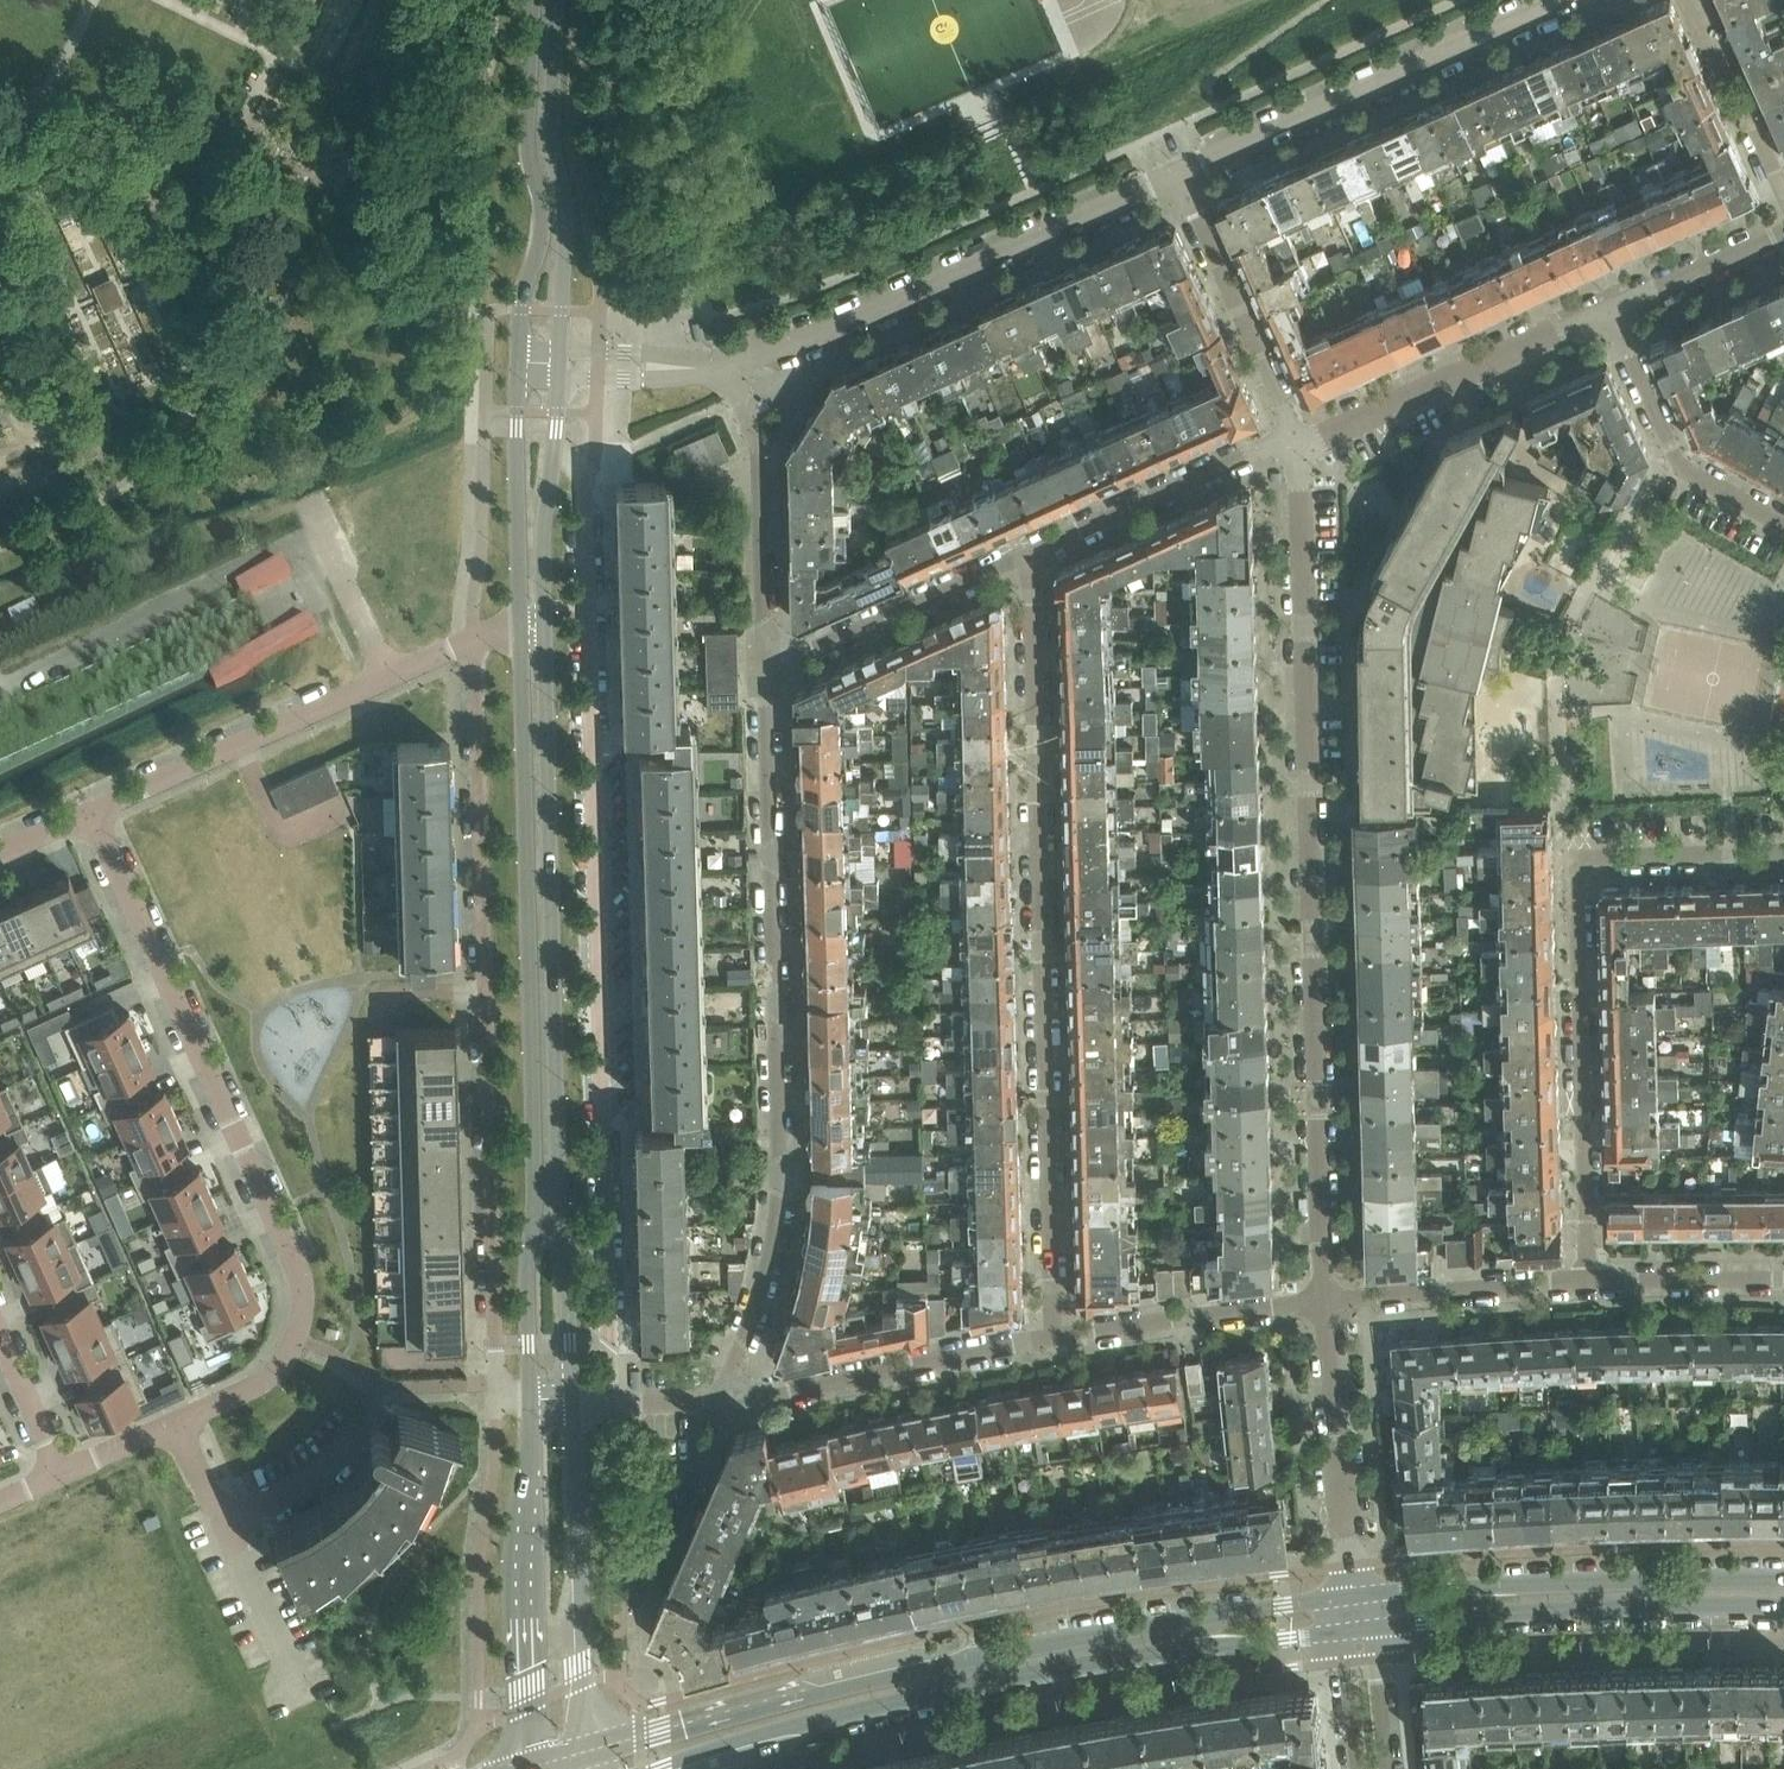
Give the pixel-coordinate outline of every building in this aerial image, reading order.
[(1667,63),(1672,75),(1700,62),(1691,43),(1692,43),(1690,38),(1689,38),(1672,0),(1670,0),(1664,0),(1647,8),(1670,62),(1667,63)] [(1756,0),(1724,0),(1730,13),(1757,1),(1756,0)] [(1757,1),(1762,13),(1783,5),(1783,1),(1783,0),(1756,0),(1757,1)] [(1757,1),(1730,13),(1747,50),(1783,34),(1783,33),(1781,25),(1769,30),(1762,13),(1757,1)] [(1647,8),(1622,19),(1647,73),(1667,63),(1670,62),(1647,8)] [(1622,19),(1599,29),(1623,83),(1647,73),(1622,19)] [(1599,29),(1575,40),(1599,94),(1623,83),(1599,29)] [(1747,50),(1757,75),(1783,63),(1783,34),(1747,50)] [(1575,40),(1552,51),(1576,105),(1599,94),(1575,40)] [(1527,62),(1552,116),(1576,105),(1552,51),(1527,62)] [(1527,62),(1503,73),(1528,126),(1552,116),(1527,62)] [(1706,75),(1700,62),(1672,75),(1678,88),(1664,94),(1676,120),(1678,119),(1717,102),(1710,85),(1707,75),(1706,75)] [(1757,75),(1768,99),(1783,92),(1783,63),(1757,75)] [(1480,83),(1504,137),(1528,126),(1503,73),(1480,83)] [(1480,83),(1455,94),(1480,147),(1481,148),(1504,137),(1480,83)] [(1780,125),(1783,123),(1783,92),(1768,99),(1780,125)] [(1432,105),(1456,158),(1480,147),(1455,94),(1432,105)] [(1690,132),(1694,140),(1728,125),(1725,116),(1724,117),(1717,102),(1678,119),(1685,134),(1690,132)] [(1409,116),(1431,165),(1433,168),(1456,158),(1432,105),(1409,116)] [(1648,129),(1659,124),(1653,112),(1642,117),(1648,129)] [(1409,116),(1384,127),(1415,196),(1426,191),(1419,177),(1418,178),(1415,172),(1431,165),(1409,116)] [(1616,131),(1621,142),(1644,131),(1638,118),(1615,128),(1616,131)] [(1728,125),(1694,140),(1697,147),(1708,143),(1721,172),(1744,161),(1732,135),(1733,134),(1728,125)] [(1384,127),(1361,137),(1383,187),(1399,180),(1402,186),(1400,187),(1406,200),(1415,196),(1384,127)] [(1653,149),(1669,141),(1663,127),(1647,134),(1653,149)] [(1621,142),(1616,131),(1592,141),(1597,152),(1621,142)] [(1646,133),(1626,142),(1630,152),(1650,144),(1646,133)] [(1337,148),(1368,217),(1378,212),(1372,199),(1370,200),(1367,194),(1383,187),(1361,137),(1337,148)] [(1703,160),(1689,166),(1711,214),(1725,208),(1726,208),(1735,204),(1721,172),(1708,143),(1697,147),(1703,160)] [(1565,154),(1570,163),(1584,157),(1579,147),(1565,154)] [(1313,159),(1336,208),(1351,201),(1354,207),(1352,209),(1358,221),(1368,217),(1337,148),(1313,159)] [(1542,160),(1549,174),(1566,166),(1559,152),(1542,160)] [(1589,160),(1597,178),(1607,174),(1599,156),(1589,160)] [(1667,157),(1658,161),(1687,226),(1696,222),(1696,221),(1711,214),(1689,166),(1675,173),(1667,157)] [(1336,208),(1313,159),(1289,170),(1318,232),(1321,239),(1330,234),(1324,221),(1322,222),(1319,215),(1336,208)] [(1518,166),(1524,183),(1537,178),(1530,161),(1518,166)] [(1641,188),(1663,235),(1678,229),(1687,226),(1658,161),(1648,166),(1655,182),(1641,188)] [(1721,172),(1735,204),(1740,203),(1739,202),(1754,195),(1753,193),(1754,188),(1756,188),(1744,161),(1721,172)] [(1266,180),(1288,230),(1301,224),(1307,237),(1318,232),(1289,170),(1266,180)] [(1494,179),(1501,196),(1521,188),(1514,170),(1494,179)] [(1550,177),(1557,191),(1566,187),(1559,172),(1550,177)] [(1610,183),(1639,247),(1648,243),(1648,242),(1663,235),(1641,188),(1627,194),(1619,178),(1610,183)] [(1282,255),(1287,267),(1302,261),(1288,230),(1266,180),(1242,191),(1272,259),(1282,255)] [(1594,209),(1616,256),(1630,250),(1639,247),(1610,183),(1600,187),(1608,203),(1594,209)] [(1272,259),(1242,191),(1231,196),(1222,200),(1221,203),(1222,207),(1220,208),(1242,257),(1253,282),(1287,267),(1282,255),(1272,259)] [(1616,256),(1594,209),(1570,220),(1592,268),(1616,257),(1615,256),(1616,256)] [(1413,218),(1421,235),(1431,230),(1423,213),(1413,218)] [(1547,231),(1568,279),(1592,268),(1570,220),(1547,231)] [(1170,224),(1150,233),(1173,282),(1163,286),(1176,315),(1210,300),(1177,228),(1173,225),(1170,224)] [(1384,251),(1403,243),(1397,231),(1378,239),(1380,242),(1384,251)] [(1523,242),(1545,289),(1568,279),(1547,231),(1523,242)] [(1150,233),(1126,243),(1149,293),(1163,286),(1173,282),(1150,233)] [(1356,253),(1360,262),(1384,251),(1380,242),(1356,253)] [(1545,289),(1523,242),(1499,253),(1521,300),(1545,289)] [(1102,254),(1131,319),(1142,314),(1135,299),(1149,293),(1126,243),(1102,254)] [(1329,255),(1336,271),(1351,265),(1343,249),(1329,255)] [(1499,253),(1475,264),(1496,312),(1506,307),(1505,307),(1519,301),(1520,302),(1522,301),(1521,300),(1499,253)] [(1079,265),(1101,314),(1116,307),(1118,315),(1124,328),(1134,324),(1131,319),(1102,254),(1079,265)] [(1253,282),(1264,305),(1289,294),(1312,284),(1302,261),(1287,267),(1253,282)] [(1451,274),(1473,322),(1488,315),(1496,312),(1475,264),(1451,274)] [(1055,276),(1085,342),(1096,337),(1088,320),(1101,314),(1079,265),(1055,276)] [(1473,322),(1451,274),(1437,280),(1432,269),(1422,274),(1427,285),(1428,285),(1450,333),(1458,329),(1458,328),(1473,322)] [(1032,286),(1054,335),(1067,329),(1075,346),(1085,342),(1055,276),(1032,286)] [(1404,295),(1426,343),(1440,336),(1440,337),(1450,333),(1428,285),(1427,285),(1404,295)] [(1771,291),(1783,320),(1783,285),(1771,291)] [(1007,297),(1037,363),(1048,358),(1040,341),(1054,335),(1032,286),(1007,297)] [(1768,347),(1769,347),(1770,351),(1783,344),(1783,320),(1771,291),(1747,301),(1768,347)] [(1282,346),(1284,349),(1309,338),(1289,294),(1264,305),(1282,346)] [(1380,306),(1402,355),(1410,351),(1410,350),(1426,343),(1404,295),(1380,306)] [(1037,363),(1007,297),(984,308),(1006,357),(1020,351),(1028,368),(1037,363)] [(1210,300),(1176,315),(1160,323),(1172,348),(1221,326),(1210,300)] [(1747,301),(1723,312),(1744,358),(1768,347),(1747,301)] [(1380,306),(1356,317),(1377,365),(1392,358),(1393,359),(1402,355),(1380,306)] [(1006,357),(984,308),(960,318),(982,367),(995,361),(997,367),(1009,362),(1006,357)] [(1699,323),(1720,369),(1744,358),(1723,312),(1699,323)] [(1332,328),(1354,375),(1377,365),(1356,317),(1332,328)] [(936,329),(961,383),(971,379),(969,373),(982,367),(960,318),(936,329)] [(1686,333),(1677,337),(1700,388),(1707,384),(1704,377),(1720,369),(1699,323),(1685,330),(1686,333)] [(1309,338),(1330,386),(1354,375),(1332,328),(1309,338)] [(936,329),(913,340),(934,388),(947,382),(950,388),(961,383),(936,329)] [(1216,363),(1222,377),(1226,383),(1243,375),(1224,333),(1223,331),(1197,342),(1208,366),(1216,363)] [(1713,397),(1707,384),(1700,388),(1677,337),(1669,340),(1667,337),(1653,344),(1654,347),(1653,348),(1660,365),(1663,364),(1670,381),(1670,386),(1673,392),(1677,395),(1683,410),(1713,397)] [(1309,338),(1284,349),(1303,392),(1310,395),(1325,388),(1325,389),(1329,387),(1330,386),(1309,338)] [(934,388),(913,340),(889,350),(912,403),(913,405),(923,400),(921,394),(934,388)] [(865,361),(889,414),(912,403),(889,350),(865,361)] [(1125,368),(1138,362),(1132,351),(1120,356),(1125,368)] [(1159,375),(1172,369),(1166,357),(1153,363),(1159,375)] [(850,370),(842,373),(865,424),(889,414),(865,361),(856,365),(850,370)] [(1561,385),(1569,405),(1572,410),(1620,389),(1609,364),(1561,385)] [(1128,368),(1108,377),(1114,391),(1124,386),(1121,379),(1131,375),(1128,368)] [(815,410),(857,436),(865,424),(842,373),(840,374),(838,373),(815,410)] [(1226,383),(1222,377),(1214,380),(1236,429),(1258,419),(1260,413),(1243,375),(1226,383)] [(1732,390),(1739,395),(1746,382),(1745,377),(1729,384),(1732,390)] [(1072,379),(1058,385),(1063,395),(1076,389),(1072,379)] [(1192,390),(1214,439),(1236,429),(1214,380),(1192,390)] [(1731,458),(1733,459),(1753,422),(1742,415),(1757,388),(1746,382),(1739,395),(1730,410),(1708,448),(1729,459),(1731,458)] [(1569,405),(1561,385),(1531,399),(1533,404),(1524,408),(1536,435),(1556,427),(1559,425),(1561,422),(1557,412),(1569,405)] [(1148,410),(1170,459),(1192,449),(1170,400),(1169,400),(1164,387),(1153,392),(1159,405),(1148,410)] [(1632,414),(1620,389),(1572,410),(1583,436),(1632,414)] [(1214,439),(1192,390),(1170,400),(1192,449),(1214,439)] [(1719,410),(1713,397),(1683,410),(1686,415),(1685,418),(1688,426),(1692,428),(1694,434),(1694,437),(1695,440),(1708,448),(1730,410),(1724,407),(1719,410)] [(1754,473),(1783,420),(1783,403),(1780,401),(1764,428),(1753,422),(1733,459),(1735,460),(1736,463),(1754,473)] [(1506,580),(1503,579),(1554,488),(1550,487),(1549,487),(1507,476),(1507,474),(1507,472),(1507,469),(1507,467),(1506,464),(1505,462),(1504,460),(1503,458),(1523,421),(1512,415),(1515,409),(1514,409),(1450,437),(1442,451),(1383,557),(1375,572),(1381,575),(1375,587),(1372,594),(1371,598),(1369,604),(1369,608),(1369,612),(1369,625),(1362,626),(1365,801),(1434,799),(1437,786),(1453,790),(1457,777),(1476,782),(1477,782),(1481,783),(1479,679),(1481,680),(1487,656),(1502,660),(1502,661),(1503,661),(1503,655),(1503,650),(1503,645),(1503,639),(1505,633),(1507,626),(1509,621),(1511,616),(1514,611),(1516,607),(1516,606),(1515,607),(1500,604),(1506,580)] [(791,449),(850,448),(857,436),(815,410),(791,449)] [(1170,459),(1148,410),(1126,420),(1148,469),(1170,459)] [(988,420),(992,428),(997,426),(1006,422),(1003,413),(988,420)] [(1592,454),(1637,480),(1651,456),(1632,414),(1583,436),(1592,454)] [(1148,469),(1126,420),(1104,430),(1126,478),(1148,469)] [(1754,473),(1774,485),(1777,484),(1778,485),(1783,474),(1783,420),(1754,473)] [(997,426),(1004,441),(1013,437),(1006,422),(997,426)] [(1568,453),(1556,427),(1536,435),(1543,451),(1538,460),(1558,471),(1568,453)] [(701,435),(714,463),(729,456),(716,428),(701,435)] [(1126,478),(1104,430),(1103,428),(1090,433),(1089,432),(1081,436),(1104,488),(1126,478)] [(701,435),(687,441),(700,469),(714,463),(701,435)] [(935,440),(941,452),(951,447),(946,435),(935,440)] [(1062,453),(1082,498),(1104,488),(1081,436),(1071,440),(1074,447),(1062,453)] [(700,469),(687,441),(674,447),(686,475),(687,475),(700,469)] [(850,448),(791,449),(793,451),(793,461),(791,468),(793,475),(851,474),(850,448)] [(1046,452),(1037,456),(1061,508),(1082,498),(1062,453),(1049,458),(1046,452)] [(1590,458),(1568,453),(1558,471),(1577,481),(1590,458)] [(1592,454),(1590,458),(1577,481),(1586,486),(1587,485),(1623,505),(1637,480),(1592,454)] [(1018,473),(1039,518),(1051,513),(1061,508),(1037,456),(1028,460),(1031,467),(1018,473)] [(1039,518),(1018,473),(1006,478),(1003,471),(994,475),(1017,527),(1025,524),(1039,518)] [(851,474),(793,475),(794,477),(792,485),(794,493),(794,502),(852,501),(851,474)] [(1017,527),(994,475),(985,479),(988,486),(975,492),(996,537),(1017,527)] [(664,482),(616,483),(616,494),(623,730),(640,730),(640,752),(643,830),(648,1022),(651,1108),(657,1108),(658,1125),(651,1125),(651,1127),(681,1127),(701,1126),(711,1126),(710,1118),(701,1118),(695,931),(692,829),(689,750),(689,727),(673,728),(667,483),(667,481),(664,482)] [(1185,514),(1148,531),(1156,548),(1156,552),(1186,551),(1187,542),(1255,540),(1253,492),(1251,492),(1245,490),(1245,487),(1185,514)] [(959,491),(950,495),(974,547),(982,543),(996,537),(975,492),(963,498),(959,491)] [(942,501),(929,506),(952,557),(964,551),(974,547),(950,495),(941,499),(942,501)] [(793,521),(794,528),(848,526),(853,526),(852,501),(794,502),(795,515),(793,521)] [(952,557),(929,506),(928,505),(907,514),(931,566),(939,563),(952,557)] [(888,531),(893,543),(909,576),(921,571),(931,566),(907,514),(898,518),(901,525),(888,531)] [(848,526),(794,528),(795,530),(793,539),(796,547),(796,555),(795,555),(822,554),(834,553),(849,553),(848,526)] [(1123,572),(1121,573),(1130,596),(1157,593),(1156,552),(1156,548),(1148,531),(1141,534),(1141,535),(1112,548),(1123,572)] [(1192,551),(1193,568),(1255,566),(1255,540),(1187,542),(1186,551),(1192,551)] [(853,568),(865,597),(871,594),(909,576),(893,543),(883,548),(885,553),(853,568)] [(1060,586),(1060,591),(1114,590),(1114,584),(1111,578),(1121,573),(1123,572),(1112,548),(1065,570),(1064,569),(1061,574),(1061,576),(1062,585),(1060,586)] [(822,554),(795,555),(794,556),(794,560),(794,570),(795,611),(795,612),(795,620),(803,625),(815,619),(820,618),(821,617),(820,579),(819,567),(835,566),(834,553),(822,554)] [(1255,566),(1193,568),(1194,594),(1256,592),(1255,566)] [(830,579),(820,579),(821,617),(824,616),(828,613),(865,597),(853,568),(830,579)] [(19,606),(45,598),(38,572),(11,580),(19,606)] [(209,638),(215,652),(263,629),(320,602),(312,586),(208,636),(209,638)] [(1168,589),(1158,589),(1158,597),(1168,597),(1168,589)] [(1060,607),(1061,614),(1131,613),(1130,602),(1114,603),(1114,590),(1060,591),(1060,592),(1061,593),(1062,607),(1060,607)] [(1194,594),(1194,620),(1257,618),(1256,592),(1194,594)] [(913,637),(913,663),(914,677),(925,676),(925,663),(939,662),(939,651),(1006,650),(1005,606),(996,601),(913,637)] [(1131,613),(1061,614),(1061,617),(1062,616),(1063,618),(1061,618),(1061,627),(1063,627),(1063,639),(1115,637),(1115,624),(1131,623),(1131,613)] [(1167,614),(1157,615),(1157,623),(1167,623),(1167,614)] [(1194,620),(1195,646),(1257,644),(1257,618),(1194,620)] [(705,632),(706,647),(737,646),(736,631),(705,632)] [(913,663),(913,637),(906,640),(797,690),(798,701),(803,701),(805,706),(803,709),(850,706),(849,696),(906,671),(913,663)] [(1062,655),(1062,662),(1132,660),(1131,649),(1116,650),(1115,637),(1063,639),(1063,655),(1062,655)] [(1146,638),(1146,661),(1157,661),(1157,638),(1146,638)] [(1257,644),(1195,646),(1196,672),(1258,671),(1257,644)] [(706,647),(706,663),(737,662),(737,646),(706,647)] [(939,651),(939,662),(956,662),(957,675),(1006,674),(1006,650),(939,651)] [(1064,675),(1064,686),(1116,684),(1116,671),(1132,670),(1132,660),(1062,662),(1062,664),(1063,665),(1062,666),(1062,674),(1064,675)] [(706,663),(707,678),(738,677),(737,662),(706,663)] [(1258,671),(1196,672),(1197,698),(1259,697),(1258,671)] [(1007,698),(1006,674),(957,675),(957,688),(940,689),(940,700),(1007,698)] [(707,678),(707,693),(738,692),(738,677),(707,678)] [(1148,685),(1160,685),(1160,677),(1146,677),(1146,685),(1148,685)] [(1116,684),(1064,686),(1065,702),(1063,702),(1063,710),(1133,709),(1133,698),(1117,698),(1116,684)] [(1160,708),(1160,685),(1148,685),(1148,708),(1159,708),(1160,708)] [(738,692),(707,693),(708,709),(739,708),(738,692)] [(907,706),(907,693),(891,694),(891,707),(907,706)] [(1197,698),(1197,725),(1260,723),(1259,697),(1197,698)] [(958,710),(958,723),(1008,722),(1007,698),(940,700),(940,711),(958,710)] [(850,706),(803,709),(797,710),(798,727),(801,727),(801,734),(875,732),(875,721),(862,722),(862,720),(854,720),(854,706),(850,706)] [(1159,708),(1148,708),(1149,724),(1159,724),(1159,708)] [(1134,718),(1133,709),(1063,710),(1063,711),(1065,711),(1064,712),(1063,712),(1063,722),(1065,722),(1065,731),(1065,734),(1118,732),(1117,719),(1134,718)] [(940,736),(941,747),(1008,745),(1008,722),(958,723),(959,736),(940,736)] [(899,723),(899,735),(908,735),(907,723),(899,723)] [(1260,723),(1197,725),(1198,751),(1208,751),(1260,750),(1260,723)] [(1177,731),(1161,731),(1161,733),(1161,752),(1177,752),(1177,731)] [(875,732),(801,734),(801,747),(800,754),(801,761),(855,760),(855,745),(863,745),(863,744),(875,743),(875,732)] [(1118,732),(1065,734),(1065,737),(1066,750),(1065,750),(1065,758),(1135,756),(1134,745),(1118,746),(1118,732)] [(1161,752),(1161,733),(1151,733),(1151,755),(1161,755),(1161,752)] [(899,735),(895,735),(895,759),(896,759),(909,758),(909,735),(908,735),(899,735)] [(914,739),(914,748),(927,748),(927,739),(914,739)] [(453,931),(449,792),(448,741),(397,743),(403,932),(403,950),(409,950),(409,968),(435,967),(435,966),(451,966),(450,949),(454,949),(453,931)] [(1009,769),(1008,745),(941,747),(941,758),(959,758),(960,770),(1009,769)] [(1260,750),(1208,751),(1209,777),(1261,775),(1260,750)] [(1162,778),(1175,778),(1174,754),(1162,755),(1162,756),(1162,758),(1162,774),(1162,778)] [(1066,770),(1067,782),(1119,780),(1119,769),(1135,769),(1135,756),(1065,758),(1065,769),(1066,770)] [(1149,756),(1149,774),(1162,774),(1162,758),(1162,756),(1149,756)] [(890,776),(890,785),(910,784),(909,758),(896,759),(897,776),(890,776)] [(802,779),(802,786),(877,784),(876,774),(864,774),(864,761),(855,761),(855,760),(801,761),(802,763),(800,770),(802,779)] [(313,768),(326,796),(339,790),(327,762),(313,768)] [(299,774),(312,802),(326,796),(313,768),(299,774)] [(1010,794),(1009,769),(960,770),(960,783),(942,784),(942,795),(1010,794)] [(299,774),(285,781),(298,809),(312,802),(299,774)] [(1262,802),(1261,775),(1209,777),(1210,804),(1262,802)] [(1119,780),(1067,782),(1067,797),(1066,797),(1066,805),(1136,803),(1136,792),(1119,793),(1119,780)] [(298,809),(285,781),(271,787),(284,815),(298,809)] [(914,798),(926,798),(930,798),(930,783),(914,783),(914,798)] [(801,807),(802,813),(871,811),(871,797),(877,797),(877,784),(802,786),(803,798),(801,807)] [(901,810),(910,810),(910,784),(890,785),(883,785),(883,798),(899,798),(900,810),(901,810)] [(961,804),(961,818),(1010,817),(1010,794),(942,795),(942,805),(961,804)] [(926,798),(914,798),(914,815),(926,815),(926,798)] [(1262,827),(1262,802),(1210,804),(1210,829),(1262,827)] [(1136,803),(1066,805),(1066,817),(1067,817),(1067,829),(1121,828),(1120,814),(1136,813),(1136,803)] [(1500,819),(1500,836),(1551,834),(1550,809),(1552,809),(1552,808),(1509,809),(1480,809),(1462,810),(1463,821),(1500,819)] [(910,810),(901,810),(902,827),(884,827),(885,838),(901,838),(911,837),(910,810)] [(871,811),(802,813),(803,815),(801,823),(803,830),(803,839),(878,837),(878,826),(871,826),(870,813),(871,813),(871,811)] [(1357,814),(1358,840),(1419,839),(1418,812),(1398,813),(1357,814)] [(1010,817),(961,818),(961,831),(943,831),(943,842),(1011,841),(1010,817)] [(1174,817),(1163,817),(1164,831),(1174,831),(1174,817)] [(1210,829),(1211,856),(1263,854),(1262,827),(1210,829)] [(1067,845),(1067,853),(1137,851),(1137,840),(1121,840),(1121,828),(1067,829),(1068,844),(1067,845)] [(1152,851),(1163,851),(1162,831),(1162,829),(1151,829),(1152,851)] [(1164,831),(1162,831),(1163,851),(1163,853),(1163,857),(1164,857),(1177,857),(1182,857),(1182,842),(1174,842),(1174,831),(1164,831)] [(916,833),(916,845),(929,845),(928,833),(916,833)] [(1481,851),(1481,862),(1551,860),(1551,848),(1553,846),(1553,839),(1551,836),(1551,834),(1500,836),(1501,850),(1481,851)] [(879,848),(878,837),(803,839),(804,852),(802,859),(804,865),(858,864),(857,850),(866,850),(866,849),(879,848)] [(912,859),(911,837),(901,838),(901,859),(912,859)] [(1419,839),(1358,840),(1358,867),(1420,866),(1419,839)] [(1011,841),(943,842),(944,853),(962,852),(962,866),(1012,864),(1011,841)] [(1072,877),(1072,878),(1122,876),(1122,862),(1138,861),(1137,851),(1067,853),(1068,865),(1069,865),(1069,877),(1072,877)] [(1163,857),(1163,853),(1154,854),(1154,875),(1164,874),(1163,857)] [(1211,856),(1212,882),(1264,881),(1263,854),(1211,856)] [(1459,865),(1459,855),(1442,856),(1442,865),(1459,865)] [(1178,876),(1177,857),(1164,857),(1165,883),(1177,883),(1177,876),(1178,876)] [(1501,872),(1502,888),(1552,887),(1552,884),(1554,882),(1554,875),(1551,872),(1551,860),(1481,862),(1481,872),(1501,872)] [(805,886),(805,892),(880,890),(880,878),(867,878),(867,876),(858,877),(858,864),(804,865),(805,868),(804,873),(805,874),(805,878),(804,881),(805,886)] [(1013,888),(1012,864),(962,866),(963,878),(945,879),(945,890),(1013,888)] [(1421,892),(1420,866),(1358,867),(1359,894),(1421,892)] [(69,876),(46,886),(72,943),(95,933),(88,917),(102,910),(89,883),(75,889),(69,876)] [(1122,888),(1122,876),(1072,878),(1071,879),(1069,881),(1069,889),(1071,891),(1069,892),(1070,901),(1139,899),(1138,887),(1122,888)] [(902,880),(903,892),(913,891),(913,880),(902,880)] [(1212,882),(1213,908),(1265,906),(1264,881),(1212,882)] [(1758,885),(1761,960),(1774,960),(1773,929),(1783,928),(1783,884),(1781,882),(1773,882),(1771,884),(1758,885)] [(1735,885),(1733,885),(1734,930),(1746,930),(1747,961),(1761,960),(1758,885),(1747,885),(1744,883),(1737,883),(1735,885)] [(1680,887),(1681,932),(1694,931),(1694,962),(1709,962),(1707,886),(1695,887),(1692,884),(1685,885),(1683,887),(1680,887)] [(1707,886),(1709,962),(1721,961),(1720,930),(1734,930),(1733,885),(1730,886),(1728,884),(1720,884),(1718,886),(1707,886)] [(1654,886),(1656,963),(1668,963),(1667,932),(1681,932),(1680,887),(1678,887),(1676,885),(1668,886),(1666,888),(1655,888),(1655,886),(1654,886)] [(22,897),(48,954),(72,943),(46,886),(22,897)] [(1656,963),(1654,886),(1653,886),(1653,888),(1642,888),(1640,886),(1632,886),(1630,888),(1627,889),(1629,933),(1641,933),(1642,963),(1656,963)] [(1177,887),(1167,887),(1167,903),(1177,903),(1177,887)] [(1552,887),(1502,888),(1502,903),(1461,904),(1461,915),(1483,914),(1553,912),(1553,901),(1554,899),(1554,892),(1552,889),(1552,887)] [(1601,895),(1602,934),(1629,933),(1627,889),(1621,889),(1618,887),(1608,887),(1601,895)] [(962,900),(963,913),(1013,912),(1013,888),(945,890),(945,900),(962,900)] [(804,912),(806,918),(860,916),(859,903),(867,903),(867,901),(880,901),(880,890),(805,892),(806,904),(804,912)] [(1422,918),(1421,892),(1359,894),(1360,920),(1422,918)] [(24,965),(48,954),(22,897),(0,907),(0,911),(24,965)] [(1071,923),(1072,924),(1123,923),(1123,910),(1151,909),(1151,899),(1139,900),(1139,899),(1070,901),(1070,911),(1071,911),(1070,915),(1070,922),(1071,923)] [(1265,933),(1265,906),(1213,908),(1207,908),(1207,935),(1265,933)] [(1,976),(24,965),(0,911),(0,974),(1,976)] [(1013,912),(963,913),(963,926),(946,926),(946,938),(1014,936),(1013,912)] [(1553,924),(1553,912),(1483,914),(1483,925),(1503,924),(1503,937),(1553,936),(1555,931),(1555,926),(1553,924)] [(860,916),(806,918),(806,921),(805,927),(807,936),(807,944),(867,942),(866,929),(860,930),(860,916)] [(1360,920),(1361,947),(1423,945),(1422,918),(1360,920)] [(1167,923),(1167,936),(1183,935),(1182,922),(1167,923)] [(1123,923),(1072,924),(1072,928),(1070,929),(1070,935),(1072,938),(1072,948),(1140,947),(1140,936),(1124,936),(1123,923)] [(1266,959),(1265,933),(1207,935),(1208,961),(1266,959)] [(1629,933),(1602,934),(1604,992),(1630,991),(1629,933)] [(1014,936),(946,938),(947,948),(964,948),(964,961),(1015,960),(1014,936)] [(1553,936),(1503,937),(1504,951),(1485,951),(1485,961),(1554,959),(1553,948),(1555,946),(1555,939),(1553,936)] [(867,955),(867,942),(807,944),(807,954),(806,963),(808,971),(861,969),(861,955),(867,955)] [(1180,945),(1167,946),(1167,962),(1180,962),(1180,945)] [(1361,947),(1361,973),(1424,971),(1423,945),(1361,947)] [(1141,957),(1140,947),(1072,948),(1073,960),(1071,963),(1071,970),(1073,972),(1124,970),(1124,958),(1141,957)] [(1267,986),(1266,959),(1208,961),(1209,987),(1267,986)] [(1504,972),(1504,984),(1555,983),(1557,981),(1557,973),(1554,970),(1554,959),(1485,961),(1485,973),(1504,972)] [(947,975),(948,986),(1015,984),(1015,960),(964,961),(964,974),(947,975)] [(1167,962),(1168,977),(1181,977),(1180,962),(1167,962)] [(1666,968),(1657,968),(1657,976),(1666,976),(1666,968)] [(808,986),(808,997),(868,995),(868,982),(862,983),(861,969),(808,971),(806,979),(808,986)] [(1071,974),(1072,996),(1133,994),(1133,984),(1125,984),(1124,970),(1073,972),(1073,973),(1071,974)] [(1783,982),(1783,973),(1761,970),(1760,980),(1773,981),(1783,982)] [(94,979),(98,987),(115,979),(111,971),(94,979)] [(1361,973),(1362,999),(1424,997),(1424,971),(1361,973)] [(1646,975),(1646,985),(1656,985),(1656,975),(1646,975)] [(922,993),(922,978),(910,979),(910,994),(922,993)] [(1773,981),(1771,1000),(1750,998),(1749,1008),(1783,1011),(1783,982),(1773,981)] [(1486,999),(1486,1009),(1555,1007),(1555,996),(1557,995),(1557,987),(1554,984),(1555,983),(1504,984),(1505,998),(1486,999)] [(1015,984),(948,986),(948,988),(941,988),(941,996),(965,995),(965,1009),(1016,1007),(1015,984)] [(65,992),(68,1000),(85,993),(82,985),(65,992)] [(1267,986),(1209,987),(1210,1013),(1268,1012),(1267,986)] [(1604,992),(1605,1016),(1677,1013),(1676,1003),(1656,1003),(1656,990),(1630,991),(1604,992)] [(68,1000),(65,992),(48,1000),(51,1008),(68,1000)] [(1714,1006),(1714,992),(1702,992),(1702,1006),(1714,1006)] [(1133,994),(1072,996),(1073,1020),(1126,1019),(1125,1003),(1133,1003),(1133,994)] [(869,1008),(868,995),(808,997),(809,1008),(807,1015),(809,1023),(863,1022),(862,1008),(869,1008)] [(1171,998),(1172,1013),(1183,1013),(1182,997),(1171,998)] [(1424,997),(1362,999),(1363,1025),(1425,1024),(1424,997)] [(83,1037),(94,1060),(142,1039),(130,1012),(119,1017),(113,1004),(65,1026),(73,1042),(83,1037)] [(19,1013),(23,1021),(38,1014),(35,1006),(19,1013)] [(948,1022),(949,1033),(1017,1031),(1016,1007),(965,1009),(966,1022),(948,1022)] [(1555,1007),(1486,1009),(1486,1020),(1505,1019),(1506,1032),(1556,1031),(1556,1030),(1558,1028),(1558,1021),(1555,1017),(1555,1007)] [(1783,1035),(1783,1011),(1749,1008),(1748,1019),(1768,1021),(1767,1034),(1783,1035)] [(1196,1016),(1197,1040),(1206,1040),(1268,1038),(1268,1012),(1210,1013),(1205,1013),(1206,1016),(1196,1016)] [(1451,1012),(1452,1023),(1463,1023),(1463,1012),(1451,1012)] [(23,1021),(19,1013),(1,1021),(5,1029),(23,1021)] [(1677,1024),(1677,1013),(1605,1016),(1605,1039),(1657,1038),(1657,1024),(1677,1024)] [(1073,1020),(1073,1044),(1134,1042),(1134,1032),(1126,1033),(1126,1019),(1073,1020)] [(1170,1019),(1171,1041),(1182,1041),(1181,1019),(1170,1019)] [(810,1040),(810,1049),(870,1047),(869,1035),(864,1035),(863,1022),(809,1023),(809,1024),(808,1032),(810,1040)] [(1425,1024),(1363,1025),(1363,1052),(1408,1051),(1407,1038),(1439,1037),(1438,1023),(1425,1024)] [(396,1029),(397,1055),(456,1054),(456,1028),(427,1029),(427,1028),(396,1029)] [(1017,1031),(949,1033),(949,1044),(966,1044),(967,1057),(1017,1055),(1017,1031)] [(1556,1031),(1506,1032),(1506,1045),(1487,1046),(1487,1057),(1557,1055),(1556,1044),(1558,1041),(1558,1034),(1556,1031)] [(1783,1059),(1783,1035),(1767,1034),(1765,1049),(1745,1047),(1744,1056),(1764,1058),(1783,1059)] [(1268,1038),(1206,1040),(1207,1066),(1269,1064),(1268,1038)] [(1605,1039),(1606,1063),(1658,1061),(1678,1061),(1677,1051),(1658,1051),(1657,1038),(1605,1039)] [(94,1089),(101,1104),(148,1083),(143,1071),(152,1067),(146,1054),(149,1053),(142,1039),(94,1060),(105,1084),(94,1089)] [(1134,1042),(1073,1044),(1074,1067),(1127,1065),(1126,1051),(1135,1051),(1134,1042)] [(808,1068),(810,1075),(864,1074),(864,1061),(870,1061),(870,1047),(810,1049),(810,1059),(808,1068)] [(1363,1052),(1364,1078),(1439,1076),(1439,1064),(1408,1065),(1408,1051),(1363,1052)] [(397,1055),(398,1081),(457,1079),(456,1054),(397,1055)] [(1017,1055),(967,1057),(967,1069),(950,1070),(950,1081),(1018,1079),(1017,1055)] [(1557,1065),(1557,1055),(1487,1057),(1487,1067),(1506,1067),(1507,1079),(1558,1078),(1557,1078),(1559,1076),(1559,1068),(1557,1065)] [(1741,1080),(1783,1083),(1783,1059),(1764,1058),(1763,1072),(1742,1070),(1741,1080)] [(937,1061),(925,1061),(926,1082),(937,1082),(937,1061)] [(1658,1061),(1606,1063),(1607,1087),(1679,1085),(1678,1074),(1659,1075),(1658,1061)] [(911,1073),(922,1073),(922,1062),(911,1062),(911,1073)] [(1207,1066),(1208,1093),(1270,1092),(1269,1064),(1207,1066)] [(1127,1065),(1074,1067),(1075,1090),(1135,1089),(1135,1078),(1127,1078),(1127,1065)] [(1171,1088),(1171,1069),(1162,1070),(1163,1088),(1171,1088)] [(1171,1094),(1180,1094),(1180,1069),(1171,1069),(1171,1088),(1171,1094)] [(864,1074),(810,1075),(811,1076),(809,1085),(811,1093),(811,1101),(871,1099),(871,1087),(865,1088),(864,1074)] [(1364,1078),(1365,1105),(1410,1104),(1409,1090),(1440,1089),(1439,1076),(1364,1078)] [(1558,1078),(1507,1079),(1507,1092),(1488,1093),(1488,1103),(1558,1102),(1558,1092),(1560,1090),(1560,1082),(1558,1080),(1558,1078)] [(398,1081),(398,1107),(458,1105),(457,1079),(398,1081)] [(967,1091),(968,1104),(1019,1102),(1018,1079),(950,1081),(950,1091),(967,1091)] [(1741,1080),(1740,1090),(1760,1092),(1759,1105),(1783,1107),(1783,1083),(1741,1080)] [(923,1082),(924,1093),(940,1093),(939,1082),(937,1082),(926,1082),(923,1082)] [(148,1083),(101,1104),(108,1119),(119,1115),(129,1138),(177,1117),(165,1090),(154,1095),(148,1083)] [(23,1121),(7,1084),(0,1087),(0,1132),(23,1121)] [(1607,1087),(1607,1110),(1659,1109),(1659,1096),(1679,1095),(1679,1085),(1607,1087)] [(1135,1089),(1075,1090),(1075,1114),(1129,1113),(1128,1099),(1143,1098),(1143,1091),(1135,1092),(1135,1089)] [(1270,1092),(1208,1093),(1208,1120),(1271,1118),(1270,1092)] [(872,1112),(871,1099),(811,1101),(812,1112),(810,1121),(812,1127),(866,1126),(865,1112),(872,1112)] [(922,1114),(922,1101),(909,1101),(909,1114),(922,1114)] [(951,1106),(951,1128),(1019,1126),(1019,1102),(968,1104),(968,1105),(951,1106)] [(1558,1102),(1488,1103),(1488,1114),(1507,1114),(1508,1127),(1559,1126),(1559,1125),(1561,1123),(1560,1115),(1558,1113),(1558,1102)] [(1365,1105),(1366,1133),(1441,1131),(1440,1117),(1410,1118),(1410,1104),(1365,1105)] [(398,1107),(399,1133),(459,1131),(458,1105),(398,1107)] [(1737,1127),(1783,1131),(1783,1107),(1759,1105),(1758,1119),(1738,1117),(1737,1127)] [(1659,1109),(1607,1110),(1608,1134),(1680,1132),(1680,1122),(1660,1122),(1659,1109)] [(1075,1114),(1076,1138),(1137,1136),(1136,1127),(1129,1127),(1129,1113),(1075,1114)] [(184,1131),(177,1117),(129,1138),(140,1162),(129,1167),(136,1182),(184,1161),(179,1149),(187,1145),(181,1132),(184,1131)] [(1208,1120),(1209,1147),(1272,1145),(1271,1118),(1208,1120)] [(1721,1118),(1711,1118),(1711,1127),(1721,1127),(1721,1118)] [(30,1165),(19,1142),(14,1144),(8,1131),(24,1123),(23,1121),(0,1132),(0,1179),(30,1165)] [(1182,1122),(1172,1122),(1172,1137),(1182,1137),(1182,1122)] [(642,1127),(635,1128),(641,1334),(660,1334),(660,1329),(687,1328),(681,1127),(651,1127),(648,1127),(648,1126),(642,1127)] [(813,1144),(813,1155),(873,1152),(872,1140),(866,1140),(866,1126),(812,1127),(812,1129),(810,1136),(813,1144)] [(1019,1126),(951,1128),(952,1139),(969,1138),(969,1151),(1020,1150),(1019,1126)] [(1489,1141),(1489,1151),(1559,1149),(1559,1139),(1561,1137),(1561,1130),(1559,1127),(1559,1126),(1508,1127),(1508,1140),(1489,1141)] [(1737,1127),(1736,1137),(1756,1140),(1755,1155),(1783,1157),(1783,1131),(1737,1127)] [(934,1153),(933,1128),(926,1129),(926,1153),(934,1153)] [(399,1133),(400,1159),(459,1157),(459,1131),(399,1133)] [(1366,1133),(1366,1158),(1411,1157),(1411,1144),(1441,1143),(1441,1131),(1366,1133)] [(1680,1132),(1608,1134),(1609,1159),(1661,1157),(1661,1144),(1681,1143),(1680,1132)] [(1137,1136),(1076,1138),(1077,1162),(1130,1161),(1129,1146),(1137,1146),(1137,1136)] [(1209,1147),(1210,1173),(1272,1171),(1272,1145),(1209,1147)] [(1559,1149),(1489,1151),(1490,1162),(1509,1161),(1509,1175),(1560,1173),(1562,1170),(1562,1163),(1560,1160),(1559,1149)] [(953,1165),(953,1176),(1021,1174),(1020,1150),(969,1151),(970,1164),(953,1165)] [(873,1152),(813,1155),(814,1179),(867,1178),(926,1177),(926,1151),(873,1152)] [(459,1157),(400,1159),(401,1185),(460,1183),(459,1157)] [(1411,1157),(1366,1158),(1367,1185),(1442,1183),(1441,1170),(1411,1171),(1411,1157)] [(154,1193),(165,1216),(213,1195),(200,1168),(189,1173),(184,1161),(136,1182),(143,1197),(154,1193)] [(1130,1161),(1077,1162),(1077,1186),(1138,1184),(1138,1175),(1130,1175),(1130,1161)] [(1634,1162),(1634,1173),(1647,1174),(1647,1163),(1634,1162)] [(1648,1163),(1647,1175),(1655,1175),(1656,1163),(1648,1163)] [(11,1221),(42,1207),(37,1195),(43,1193),(30,1165),(0,1179),(0,1214),(7,1211),(11,1221)] [(1210,1173),(1211,1200),(1273,1198),(1272,1171),(1210,1173)] [(1490,1188),(1491,1199),(1561,1197),(1561,1187),(1562,1185),(1562,1177),(1560,1175),(1560,1173),(1509,1175),(1510,1188),(1490,1188)] [(1021,1174),(953,1176),(953,1186),(970,1185),(971,1199),(1021,1198),(1021,1174)] [(811,1206),(873,1206),(874,1195),(867,1194),(867,1178),(814,1179),(811,1187),(812,1195),(811,1206)] [(401,1185),(402,1210),(461,1209),(460,1183),(401,1185)] [(1367,1185),(1368,1212),(1412,1211),(1412,1197),(1442,1196),(1442,1183),(1367,1185)] [(1138,1194),(1138,1184),(1077,1186),(1078,1210),(1131,1208),(1131,1194),(1138,1194)] [(120,1233),(134,1229),(122,1185),(109,1188),(120,1233)] [(1185,1185),(1174,1185),(1174,1201),(1185,1200),(1185,1185)] [(1678,1190),(1676,1229),(1690,1229),(1690,1233),(1706,1233),(1708,1189),(1678,1190)] [(1708,1189),(1706,1233),(1722,1233),(1722,1229),(1737,1229),(1738,1189),(1708,1189)] [(1768,1228),(1769,1189),(1738,1189),(1737,1229),(1740,1229),(1740,1233),(1753,1232),(1752,1228),(1768,1228)] [(1768,1228),(1770,1228),(1770,1232),(1783,1232),(1783,1228),(1783,1189),(1769,1189),(1768,1228)] [(1645,1230),(1647,1190),(1610,1190),(1611,1196),(1609,1196),(1610,1230),(1629,1230),(1629,1234),(1642,1234),(1642,1230),(1645,1230)] [(1647,1190),(1645,1230),(1659,1230),(1659,1233),(1673,1233),(1672,1229),(1676,1229),(1678,1190),(1647,1190)] [(213,1195),(165,1216),(175,1240),(165,1245),(171,1260),(219,1239),(214,1227),(222,1223),(216,1210),(219,1209),(213,1195)] [(1561,1197),(1491,1199),(1491,1210),(1510,1209),(1511,1222),(1513,1222),(1563,1221),(1563,1211),(1561,1207),(1561,1197)] [(954,1212),(954,1223),(1022,1221),(1021,1198),(971,1199),(971,1212),(954,1212)] [(1227,1212),(1227,1226),(1274,1225),(1273,1198),(1211,1200),(1197,1200),(1198,1213),(1227,1212)] [(809,1230),(862,1234),(864,1219),(872,1219),(873,1206),(811,1206),(811,1215),(808,1222),(809,1230)] [(42,1207),(11,1221),(23,1248),(12,1253),(18,1266),(77,1239),(66,1214),(49,1222),(42,1207)] [(1131,1208),(1078,1210),(1079,1233),(1139,1232),(1139,1223),(1131,1223),(1131,1208)] [(462,1235),(461,1209),(402,1210),(402,1236),(462,1235)] [(1368,1239),(1434,1237),(1444,1236),(1443,1224),(1413,1225),(1412,1211),(1368,1212),(1368,1239)] [(972,1234),(972,1247),(1023,1245),(1022,1221),(954,1223),(954,1234),(972,1234)] [(1563,1221),(1513,1222),(1514,1244),(1515,1258),(1564,1255),(1563,1221)] [(1470,1260),(1486,1259),(1485,1223),(1469,1223),(1469,1236),(1470,1260)] [(941,1225),(928,1225),(928,1241),(941,1241),(941,1225)] [(1274,1225),(1227,1226),(1228,1239),(1198,1240),(1199,1254),(1210,1254),(1275,1252),(1274,1225)] [(806,1245),(804,1255),(865,1262),(867,1250),(860,1249),(862,1234),(809,1230),(805,1237),(806,1245)] [(1079,1233),(1080,1257),(1133,1256),(1132,1241),(1140,1241),(1139,1232),(1079,1233)] [(402,1236),(403,1262),(463,1260),(462,1235),(402,1236)] [(1449,1236),(1450,1261),(1470,1260),(1469,1236),(1449,1236)] [(1434,1237),(1368,1239),(1369,1268),(1435,1263),(1434,1237)] [(42,1289),(47,1300),(94,1278),(78,1286),(72,1273),(78,1271),(66,1245),(77,1240),(77,1239),(18,1266),(31,1294),(42,1289)] [(189,1271),(200,1294),(248,1273),(244,1266),(236,1246),(224,1251),(219,1239),(171,1260),(178,1275),(189,1271)] [(1165,1256),(1174,1255),(1174,1239),(1165,1239),(1165,1256)] [(1023,1245),(972,1247),(972,1260),(955,1260),(955,1272),(1023,1270),(1023,1245)] [(929,1248),(929,1273),(941,1272),(940,1248),(929,1248)] [(1275,1252),(1210,1254),(1210,1264),(1192,1265),(1193,1289),(1276,1279),(1275,1252)] [(799,1279),(852,1288),(855,1273),(863,1274),(865,1262),(804,1255),(802,1265),(799,1272),(799,1279)] [(1133,1256),(1080,1257),(1080,1281),(1141,1279),(1141,1270),(1133,1270),(1133,1256)] [(403,1262),(404,1288),(463,1286),(463,1260),(403,1262)] [(1176,1292),(1176,1265),(1160,1265),(1160,1294),(1176,1292)] [(1176,1265),(1176,1292),(1193,1289),(1192,1265),(1176,1265)] [(1023,1270),(955,1272),(956,1282),(965,1281),(968,1282),(968,1295),(1024,1294),(1023,1270)] [(941,1296),(941,1272),(929,1273),(930,1280),(930,1292),(930,1297),(941,1296)] [(248,1273),(200,1294),(211,1318),(200,1323),(207,1339),(255,1318),(249,1305),(257,1301),(252,1288),(254,1287),(248,1273)] [(47,1331),(54,1345),(101,1323),(91,1299),(102,1294),(94,1278),(47,1300),(53,1313),(44,1317),(50,1329),(47,1331)] [(792,1305),(845,1314),(849,1301),(852,1288),(799,1279),(795,1287),(795,1294),(792,1305)] [(1141,1279),(1080,1281),(1081,1301),(1084,1301),(1084,1303),(1098,1303),(1098,1300),(1120,1300),(1120,1298),(1134,1298),(1142,1297),(1141,1279)] [(404,1288),(405,1314),(464,1312),(463,1286),(404,1288)] [(887,1320),(888,1341),(930,1332),(947,1330),(946,1296),(941,1296),(930,1297),(930,1292),(901,1293),(901,1287),(886,1288),(887,1311),(887,1320)] [(1024,1294),(968,1295),(965,1295),(966,1316),(975,1315),(975,1324),(1025,1316),(1024,1294)] [(866,1310),(845,1314),(792,1305),(791,1310),(787,1312),(779,1337),(781,1347),(778,1355),(786,1358),(787,1364),(849,1349),(888,1341),(887,1320),(868,1324),(866,1310)] [(464,1312),(405,1314),(405,1340),(436,1339),(465,1338),(464,1312)] [(77,1367),(82,1379),(130,1357),(112,1318),(102,1323),(101,1323),(54,1345),(66,1372),(77,1367)] [(1696,1327),(1696,1369),(1726,1369),(1726,1327),(1714,1327),(1710,1324),(1700,1325),(1698,1327),(1696,1327)] [(1735,1327),(1726,1327),(1726,1369),(1755,1369),(1755,1327),(1752,1327),(1749,1324),(1739,1324),(1735,1327)] [(1783,1369),(1783,1327),(1773,1327),(1770,1324),(1759,1324),(1757,1327),(1755,1327),(1755,1369),(1783,1369)] [(324,1335),(333,1337),(335,1328),(326,1325),(324,1335)] [(1696,1369),(1696,1327),(1692,1327),(1690,1325),(1680,1325),(1677,1327),(1666,1327),(1667,1370),(1696,1369)] [(1607,1329),(1609,1371),(1638,1370),(1637,1328),(1633,1328),(1631,1326),(1620,1326),(1618,1329),(1607,1329)] [(1667,1370),(1666,1327),(1654,1328),(1652,1326),(1642,1326),(1639,1328),(1637,1328),(1638,1370),(1667,1370)] [(1609,1371),(1607,1329),(1595,1330),(1592,1327),(1582,1328),(1580,1330),(1578,1330),(1580,1372),(1579,1372),(1579,1380),(1600,1380),(1600,1371),(1609,1371)] [(1550,1373),(1579,1372),(1580,1372),(1578,1330),(1575,1331),(1572,1328),(1561,1329),(1559,1331),(1548,1332),(1550,1373)] [(182,1331),(168,1337),(180,1365),(195,1358),(182,1331)] [(1519,1334),(1521,1375),(1539,1374),(1539,1382),(1549,1382),(1549,1373),(1550,1373),(1548,1332),(1536,1332),(1533,1331),(1522,1331),(1521,1333),(1519,1334)] [(1490,1335),(1492,1377),(1521,1375),(1519,1334),(1515,1334),(1512,1332),(1502,1332),(1500,1335),(1490,1335)] [(1459,1338),(1461,1371),(1462,1379),(1492,1377),(1490,1335),(1477,1336),(1474,1334),(1463,1335),(1461,1338),(1459,1338)] [(1399,1385),(1399,1387),(1442,1384),(1441,1372),(1461,1371),(1459,1338),(1426,1340),(1426,1338),(1401,1340),(1401,1342),(1395,1342),(1397,1369),(1395,1370),(1397,1385),(1399,1385)] [(1220,1360),(1223,1389),(1268,1384),(1268,1383),(1271,1379),(1270,1370),(1267,1368),(1266,1355),(1252,1356),(1251,1353),(1241,1354),(1242,1357),(1220,1360)] [(130,1357),(82,1379),(88,1391),(79,1394),(85,1407),(82,1409),(90,1425),(121,1411),(120,1410),(148,1397),(130,1357)] [(1187,1363),(1192,1393),(1206,1391),(1202,1361),(1187,1363)] [(1151,1369),(1158,1413),(1185,1409),(1179,1365),(1151,1369)] [(1122,1374),(1129,1418),(1158,1413),(1151,1369),(1122,1374)] [(1129,1418),(1122,1374),(1101,1377),(1098,1379),(1095,1379),(1102,1422),(1129,1418)] [(1062,1381),(1069,1428),(1102,1422),(1095,1379),(1076,1383),(1075,1379),(1062,1381)] [(1069,1428),(1062,1381),(1045,1384),(1046,1388),(1034,1390),(1041,1433),(1069,1428)] [(1223,1389),(1227,1417),(1271,1412),(1270,1410),(1272,1408),(1272,1398),(1269,1396),(1268,1384),(1223,1389)] [(1442,1384),(1399,1387),(1400,1395),(1397,1396),(1399,1414),(1401,1414),(1401,1417),(1450,1414),(1449,1385),(1442,1386),(1442,1384)] [(1005,1392),(1014,1438),(1041,1433),(1034,1390),(1021,1393),(1020,1389),(1005,1392)] [(1192,1404),(1207,1402),(1206,1391),(1192,1393),(1191,1393),(1192,1404)] [(1014,1438),(1005,1392),(989,1394),(990,1398),(978,1400),(986,1443),(1014,1438)] [(986,1443),(978,1400),(970,1401),(969,1398),(954,1401),(955,1404),(945,1406),(954,1451),(986,1444),(986,1443)] [(917,1411),(926,1457),(954,1451),(945,1406),(942,1407),(942,1404),(927,1406),(928,1409),(917,1411)] [(898,1416),(889,1417),(899,1463),(926,1457),(917,1411),(914,1412),(913,1409),(898,1412),(898,1416)] [(1521,1409),(1502,1410),(1502,1429),(1522,1429),(1521,1409)] [(311,1518),(278,1533),(297,1576),(299,1575),(337,1558),(341,1564),(378,1538),(410,1507),(437,1471),(458,1430),(439,1424),(437,1423),(405,1412),(403,1415),(399,1412),(390,1430),(380,1426),(380,1425),(379,1425),(378,1425),(377,1425),(376,1425),(375,1425),(374,1426),(373,1426),(373,1427),(372,1428),(371,1428),(371,1429),(371,1430),(371,1431),(371,1432),(371,1433),(371,1434),(371,1435),(372,1436),(373,1436),(373,1437),(374,1438),(382,1442),(388,1445),(366,1472),(341,1497),(311,1518)] [(1271,1412),(1227,1417),(1230,1446),(1274,1441),(1274,1438),(1276,1436),(1275,1426),(1272,1424),(1271,1412)] [(1452,1414),(1450,1414),(1401,1417),(1397,1418),(1397,1421),(1395,1424),(1396,1432),(1399,1435),(1401,1446),(1454,1443),(1452,1414)] [(861,1424),(871,1469),(899,1463),(889,1417),(886,1418),(885,1415),(870,1419),(870,1422),(861,1424)] [(842,1428),(833,1431),(843,1475),(871,1469),(861,1424),(858,1425),(857,1421),(842,1425),(842,1428)] [(1179,1425),(1181,1438),(1189,1437),(1187,1424),(1179,1425)] [(730,1452),(726,1461),(768,1480),(787,1475),(791,1493),(844,1480),(843,1475),(833,1431),(773,1444),(769,1425),(767,1426),(767,1427),(737,1434),(732,1446),(731,1445),(730,1447),(734,1448),(732,1452),(729,1450),(728,1451),(730,1452)] [(1132,1434),(1134,1446),(1148,1444),(1146,1431),(1132,1434)] [(1121,1453),(1133,1451),(1132,1441),(1119,1443),(1121,1453)] [(1274,1441),(1230,1446),(1233,1474),(1248,1473),(1277,1469),(1277,1466),(1279,1464),(1278,1455),(1275,1453),(1274,1441)] [(1404,1476),(1409,1476),(1436,1473),(1447,1472),(1447,1470),(1455,1470),(1457,1460),(1456,1442),(1454,1443),(1401,1446),(1401,1448),(1398,1452),(1399,1460),(1402,1463),(1403,1476),(1404,1476)] [(707,1503),(700,1520),(742,1538),(768,1480),(726,1461),(719,1476),(718,1476),(718,1477),(721,1478),(718,1487),(714,1485),(713,1487),(714,1487),(712,1492),(711,1492),(710,1493),(714,1495),(710,1503),(707,1502),(706,1503),(707,1503)] [(1698,1463),(1698,1516),(1711,1516),(1711,1519),(1725,1519),(1725,1516),(1727,1516),(1727,1462),(1698,1463)] [(1755,1516),(1755,1462),(1727,1462),(1727,1516),(1739,1516),(1739,1519),(1753,1519),(1753,1516),(1755,1516)] [(1755,1462),(1755,1516),(1767,1516),(1768,1519),(1782,1519),(1782,1516),(1782,1462),(1755,1462)] [(1641,1463),(1613,1464),(1613,1519),(1624,1519),(1624,1521),(1639,1521),(1639,1518),(1641,1518),(1641,1463)] [(1641,1463),(1641,1518),(1653,1518),(1653,1520),(1668,1520),(1668,1517),(1670,1517),(1669,1463),(1641,1463)] [(1669,1463),(1670,1517),(1682,1517),(1682,1519),(1697,1519),(1697,1517),(1698,1516),(1698,1463),(1669,1463)] [(1584,1465),(1584,1520),(1596,1520),(1596,1522),(1610,1522),(1610,1519),(1613,1519),(1613,1464),(1612,1464),(1584,1465)] [(1555,1466),(1556,1522),(1567,1521),(1568,1524),(1582,1523),(1582,1520),(1584,1520),(1584,1465),(1555,1466)] [(1527,1468),(1528,1523),(1539,1523),(1539,1525),(1554,1524),(1553,1522),(1556,1522),(1555,1466),(1527,1468)] [(1528,1523),(1527,1468),(1498,1469),(1498,1525),(1510,1524),(1511,1527),(1525,1526),(1525,1523),(1528,1523)] [(1471,1483),(1471,1527),(1482,1526),(1482,1528),(1497,1527),(1496,1525),(1498,1525),(1498,1469),(1471,1471),(1471,1483)] [(1443,1490),(1443,1529),(1453,1528),(1454,1530),(1468,1529),(1468,1527),(1471,1527),(1471,1483),(1447,1485),(1447,1472),(1436,1473),(1437,1490),(1443,1490)] [(1437,1490),(1436,1473),(1409,1476),(1414,1529),(1413,1530),(1413,1533),(1415,1533),(1415,1531),(1416,1531),(1417,1534),(1431,1533),(1431,1530),(1443,1529),(1443,1490),(1437,1490)] [(1251,1496),(1258,1553),(1287,1549),(1278,1479),(1249,1482),(1251,1496)] [(866,1500),(876,1497),(872,1483),(863,1485),(866,1500)] [(1223,1500),(1230,1557),(1258,1553),(1251,1496),(1223,1500)] [(1194,1504),(1202,1561),(1230,1557),(1223,1500),(1194,1504)] [(1165,1509),(1173,1565),(1202,1561),(1194,1504),(1165,1509)] [(1165,1509),(1137,1513),(1146,1569),(1173,1565),(1165,1509)] [(1109,1518),(1118,1574),(1136,1571),(1146,1569),(1137,1513),(1109,1518)] [(1080,1523),(1089,1578),(1118,1574),(1109,1518),(1080,1523)] [(742,1538),(700,1520),(693,1537),(692,1536),(692,1537),(695,1538),(691,1547),(689,1546),(685,1555),(687,1555),(684,1564),(681,1562),(680,1563),(681,1564),(674,1580),(706,1595),(715,1599),(742,1538)] [(1080,1523),(1053,1529),(1062,1583),(1089,1578),(1080,1523)] [(1023,1529),(1024,1534),(1034,1588),(1062,1583),(1053,1529),(1052,1524),(1023,1529)] [(939,1551),(950,1604),(977,1599),(967,1546),(955,1548),(951,1529),(935,1532),(939,1551)] [(996,1540),(1006,1593),(1023,1590),(1034,1588),(1024,1534),(996,1540)] [(967,1546),(977,1599),(1006,1593),(996,1540),(967,1546)] [(950,1604),(939,1551),(911,1557),(922,1610),(950,1604)] [(881,1559),(896,1616),(922,1610),(911,1557),(910,1552),(881,1559)] [(854,1566),(869,1622),(896,1616),(881,1559),(854,1566)] [(869,1622),(854,1566),(827,1573),(841,1629),(850,1627),(869,1622)] [(799,1580),(814,1635),(841,1629),(827,1573),(799,1580)] [(740,1655),(731,1621),(716,1625),(713,1628),(699,1612),(706,1595),(674,1580),(654,1625),(678,1636),(685,1645),(692,1669),(733,1656),(740,1655)] [(772,1586),(778,1609),(787,1642),(814,1635),(799,1580),(772,1586)] [(731,1621),(740,1655),(787,1642),(778,1609),(731,1621)] [(1658,1670),(1659,1724),(1687,1723),(1687,1669),(1684,1669),(1684,1666),(1669,1667),(1670,1669),(1658,1670)] [(1715,1723),(1714,1669),(1712,1669),(1712,1666),(1698,1666),(1698,1669),(1687,1669),(1687,1723),(1715,1723)] [(1714,1669),(1715,1723),(1715,1727),(1743,1727),(1742,1668),(1741,1668),(1741,1666),(1727,1666),(1727,1668),(1714,1669)] [(1755,1668),(1742,1668),(1743,1727),(1770,1727),(1771,1668),(1770,1668),(1770,1666),(1755,1666),(1755,1668)] [(1783,1727),(1783,1666),(1783,1668),(1771,1668),(1770,1727),(1783,1727)] [(1641,1670),(1629,1670),(1631,1724),(1659,1724),(1658,1670),(1656,1670),(1656,1667),(1641,1667),(1641,1670)] [(1600,1672),(1602,1725),(1611,1725),(1631,1724),(1629,1670),(1627,1670),(1627,1668),(1612,1669),(1612,1671),(1600,1672)] [(1572,1673),(1574,1726),(1602,1725),(1600,1672),(1598,1672),(1598,1669),(1584,1670),(1584,1672),(1572,1673)] [(1544,1674),(1547,1728),(1574,1726),(1572,1673),(1569,1673),(1570,1670),(1555,1671),(1555,1673),(1544,1674)] [(1527,1675),(1516,1675),(1518,1730),(1547,1728),(1544,1674),(1541,1674),(1541,1671),(1527,1672),(1527,1675)] [(1499,1677),(1487,1678),(1490,1722),(1491,1731),(1518,1730),(1516,1675),(1513,1676),(1513,1673),(1499,1674),(1499,1677)] [(1470,1679),(1458,1680),(1463,1736),(1470,1736),(1474,1735),(1473,1724),(1490,1722),(1487,1678),(1485,1678),(1485,1675),(1470,1676),(1470,1679)] [(1432,1727),(1433,1739),(1463,1736),(1458,1680),(1445,1681),(1445,1678),(1431,1679),(1431,1686),(1426,1686),(1426,1687),(1412,1688),(1413,1706),(1418,1705),(1418,1711),(1413,1711),(1414,1728),(1432,1727)] [(1286,1768),(1327,1768),(1320,1694),(1319,1694),(1313,1690),(1313,1689),(1288,1692),(1294,1747),(1283,1748),(1286,1768)] [(1260,1696),(1267,1750),(1283,1748),(1294,1747),(1288,1692),(1260,1696)] [(1233,1700),(1240,1754),(1267,1750),(1260,1696),(1233,1700)] [(1240,1754),(1233,1700),(1204,1703),(1212,1758),(1240,1754)] [(1176,1708),(1184,1762),(1212,1758),(1204,1703),(1176,1708)] [(1176,1708),(1145,1712),(1147,1721),(1155,1766),(1184,1762),(1176,1708)] [(1128,1768),(1140,1768),(1155,1766),(1147,1721),(1145,1712),(1130,1715),(1119,1717),(1128,1768)] [(1100,1768),(1128,1768),(1119,1717),(1091,1722),(1100,1768)] [(1063,1727),(1071,1768),(1100,1768),(1091,1722),(1063,1727)] [(1035,1732),(1042,1768),(1071,1768),(1063,1727),(1035,1732)] [(1013,1768),(1042,1768),(1035,1732),(1006,1738),(1013,1768)] [(1427,1749),(1429,1768),(1473,1764),(1470,1736),(1463,1736),(1433,1739),(1428,1739),(1429,1749),(1427,1749)] [(985,1768),(1013,1768),(1006,1738),(980,1743),(985,1768)] [(980,1743),(951,1749),(956,1768),(985,1768),(980,1743)] [(926,1768),(956,1768),(951,1749),(922,1755),(926,1768)] [(895,1762),(897,1768),(926,1768),(922,1755),(895,1762)]
